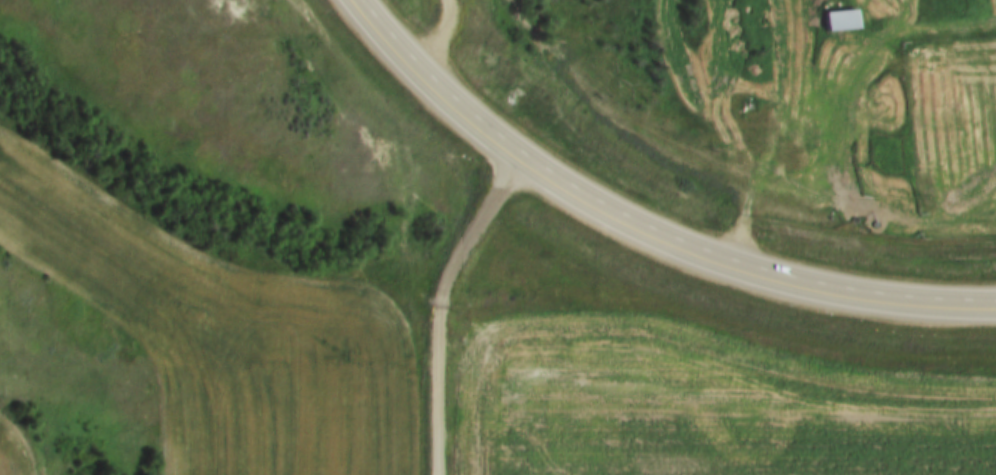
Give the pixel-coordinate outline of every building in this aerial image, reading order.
[(855,31),(854,11),(823,12),(824,32),(855,31)]
